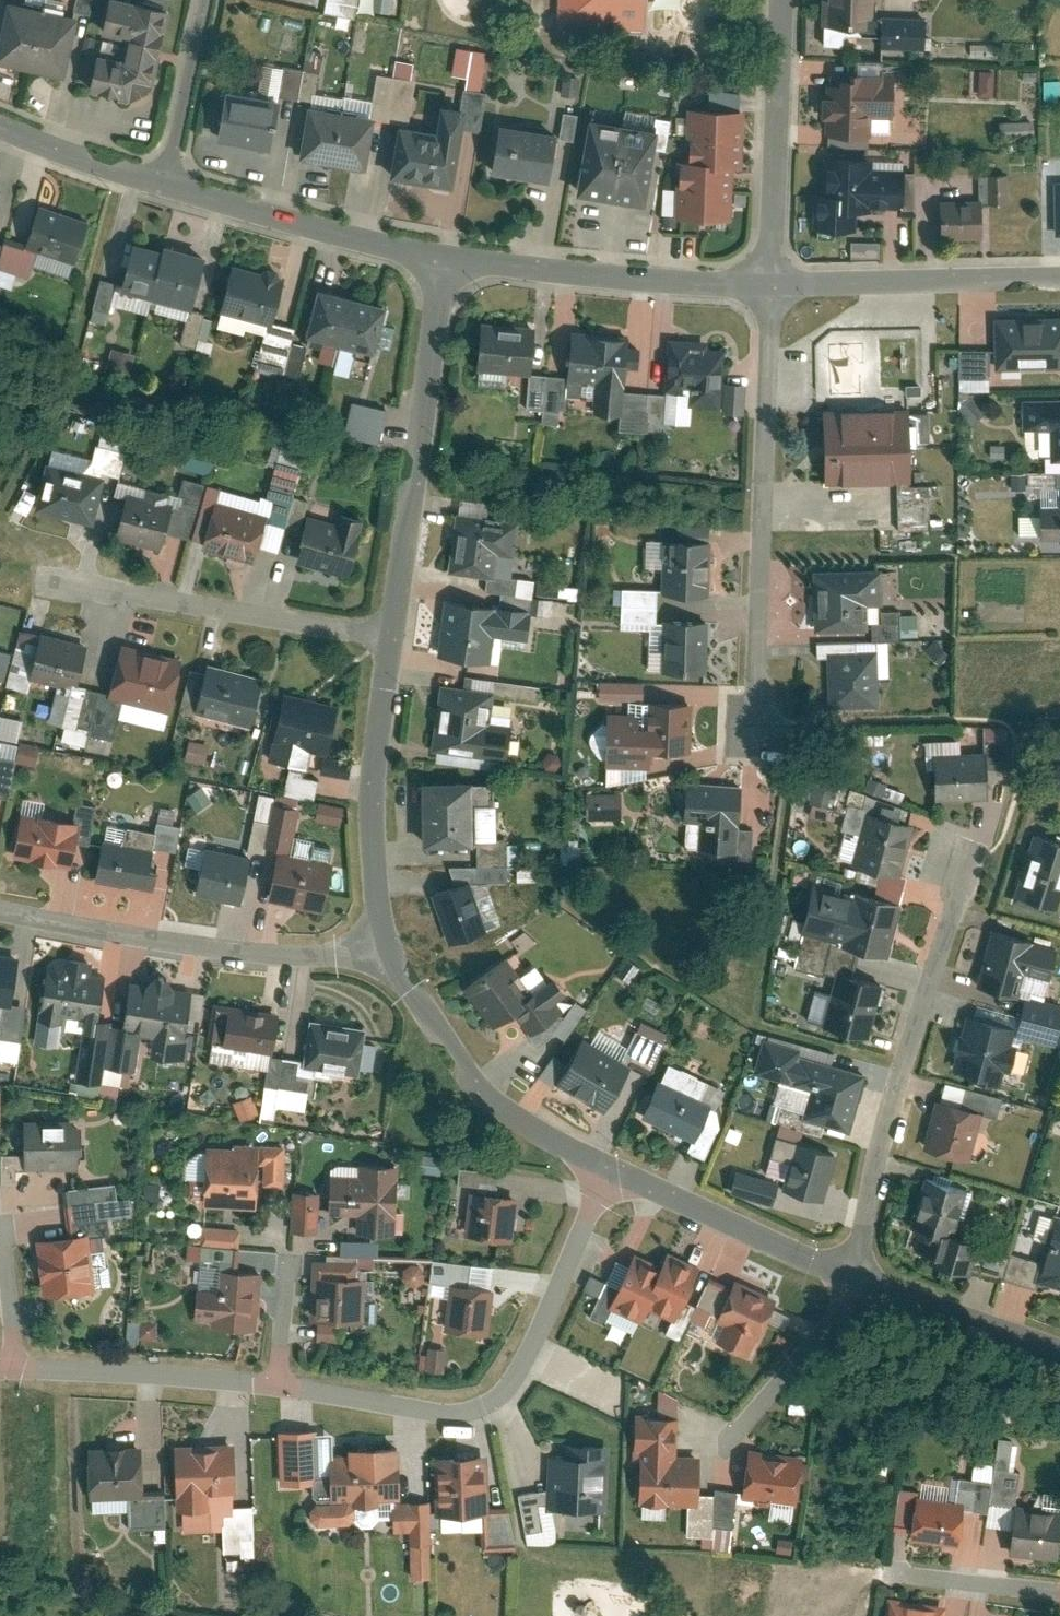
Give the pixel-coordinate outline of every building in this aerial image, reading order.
[(17,0),(12,0),(0,51),(0,58),(65,72),(78,14),(17,0)] [(124,0),(109,0),(102,33),(125,38),(121,60),(97,55),(90,88),(137,98),(152,86),(169,10),(124,0)] [(354,14),(355,0),(324,0),(323,11),(354,14)] [(561,24),(647,26),(648,0),(561,0),(561,24)] [(824,23),(876,24),(876,0),(825,0),(824,23)] [(884,14),(884,45),(927,46),(928,15),(884,14)] [(857,57),(857,68),(885,69),(885,58),(857,57)] [(305,67),(286,63),(280,92),(299,96),(305,67)] [(321,70),(305,67),(299,96),(316,99),(321,70)] [(830,82),(829,132),(892,133),(892,115),(896,115),(897,69),(885,69),(857,68),(854,68),(854,76),(843,76),(843,82),(830,82)] [(973,94),(992,94),(992,69),(973,69),(973,94)] [(399,75),(382,72),(375,113),(392,117),(399,75)] [(486,130),(493,90),(465,84),(461,108),(469,109),(466,126),(486,130)] [(281,96),(231,86),(220,136),(270,146),(281,96)] [(581,101),(567,99),(562,133),(576,135),(581,101)] [(442,130),(406,124),(398,172),(456,182),(466,126),(469,109),(461,108),(446,105),(442,130)] [(377,118),(314,106),(306,153),(368,164),(377,118)] [(746,108),(691,106),(689,157),(678,156),(675,214),(731,216),(733,167),(744,168),(746,108)] [(660,127),(591,115),(578,191),(648,203),(660,127)] [(997,137),(1029,137),(1029,120),(997,120),(997,137)] [(559,132),(505,123),(497,167),(551,176),(559,132)] [(875,155),(828,154),(827,195),(818,194),(817,228),(858,229),(858,208),(906,209),(906,158),(875,157),(875,155)] [(992,172),(992,202),(1010,202),(1010,173),(992,172)] [(983,201),(940,200),(939,239),(982,239),(983,201)] [(26,243),(79,258),(91,218),(37,203),(26,243)] [(120,290),(194,307),(206,254),(132,236),(120,290)] [(854,238),(854,256),(882,257),(882,239),(854,238)] [(220,305),(275,319),(287,272),(233,258),(220,305)] [(308,330),(378,350),(391,305),(321,285),(308,330)] [(1001,318),(1002,367),(1059,365),(1059,316),(1001,318)] [(532,368),(535,322),(482,318),(479,364),(532,368)] [(574,333),(570,379),(625,382),(628,335),(574,333)] [(677,401),(725,404),(730,341),(682,338),(678,393),(677,401)] [(331,345),(331,368),(350,369),(351,346),(331,345)] [(106,372),(131,375),(134,350),(108,348),(106,372)] [(955,389),(985,389),(985,348),(955,348),(955,389)] [(568,409),(570,379),(531,376),(529,406),(568,409)] [(677,401),(678,393),(627,389),(624,429),(675,432),(677,401)] [(1028,424),(1054,424),(1054,397),(1027,397),(1028,424)] [(909,398),(821,399),(822,479),(894,477),(910,479),(909,398)] [(347,399),(340,433),(374,441),(382,406),(347,399)] [(100,430),(90,461),(118,470),(128,438),(100,430)] [(185,445),(181,467),(208,471),(212,449),(185,445)] [(108,475),(49,460),(37,509),(96,523),(108,475)] [(264,495),(288,502),(297,471),(272,464),(264,495)] [(932,480),(910,479),(894,477),(891,521),(929,523),(932,480)] [(116,536),(164,548),(174,507),(167,505),(170,492),(149,487),(146,497),(128,492),(116,536)] [(257,561),(269,513),(216,499),(203,547),(257,561)] [(461,505),(452,565),(506,573),(515,513),(461,505)] [(351,575),(368,517),(342,510),(339,520),(310,512),(297,560),(351,575)] [(1059,534),(1059,511),(1025,511),(1025,534),(1059,534)] [(709,542),(667,539),(664,589),(705,591),(709,542)] [(819,554),(819,630),(887,629),(887,554),(819,554)] [(439,648),(492,656),(496,628),(500,600),(448,592),(439,648)] [(535,605),(500,600),(496,628),(531,633),(535,605)] [(664,669),(708,672),(711,622),(668,619),(664,669)] [(90,642),(44,630),(32,676),(79,688),(90,642)] [(184,656),(124,641),(110,696),(171,711),(184,656)] [(878,706),(878,646),(828,646),(828,706),(878,706)] [(9,650),(0,648),(0,678),(3,679),(9,650)] [(265,675),(209,661),(197,712),(253,726),(265,675)] [(446,677),(439,723),(484,730),(491,684),(446,677)] [(595,680),(595,698),(634,697),(634,680),(595,680)] [(342,703),(287,690),(271,758),(309,766),(313,750),(330,754),(342,703)] [(655,745),(694,747),(697,701),(658,698),(656,728),(655,745)] [(14,740),(19,718),(0,714),(0,737),(14,740)] [(435,749),(508,760),(512,734),(484,730),(439,723),(435,749)] [(655,745),(656,728),(611,724),(609,762),(654,765),(655,745)] [(202,759),(205,743),(187,739),(184,755),(202,759)] [(15,743),(0,740),(0,795),(3,796),(15,743)] [(17,741),(13,759),(33,764),(37,746),(17,741)] [(987,799),(987,748),(941,748),(941,799),(987,799)] [(312,796),(314,775),(284,772),(282,793),(312,796)] [(321,775),(321,794),(350,794),(350,775),(321,775)] [(425,777),(427,842),(473,840),(470,775),(425,777)] [(827,817),(834,781),(808,776),(803,797),(809,798),(806,813),(827,817)] [(691,846),(738,849),(743,782),(696,779),(691,846)] [(583,793),(585,819),(621,818),(620,791),(583,793)] [(315,800),(311,817),(336,823),(340,806),(315,800)] [(870,805),(853,863),(903,877),(920,819),(870,805)] [(83,821),(22,810),(14,855),(74,866),(83,821)] [(1059,916),(1059,915),(1059,834),(1034,825),(1009,899),(1059,916)] [(98,879),(155,886),(161,846),(104,838),(98,879)] [(243,902),(253,854),(206,845),(197,893),(243,902)] [(325,911),(336,861),(280,849),(269,899),(325,911)] [(432,890),(447,942),(486,931),(471,879),(432,890)] [(797,934),(892,953),(903,900),(808,881),(797,934)] [(978,980),(1024,995),(1042,940),(997,925),(978,980)] [(0,951),(0,1003),(14,1005),(22,954),(0,951)] [(48,964),(36,1041),(60,1045),(65,1014),(85,1018),(75,1077),(104,1082),(115,1016),(101,1014),(107,975),(100,974),(102,963),(58,956),(57,965),(48,964)] [(469,989),(497,1024),(513,1011),(529,1032),(526,1034),(536,1046),(551,1034),(564,1018),(540,988),(527,998),(501,964),(469,989)] [(826,1033),(873,1043),(886,981),(838,971),(826,1033)] [(148,981),(133,979),(126,1029),(157,1033),(155,1050),(187,1055),(193,1018),(204,1019),(208,990),(178,986),(172,978),(156,976),(148,981)] [(275,1052),(281,1010),(230,1003),(224,1045),(275,1052)] [(1026,1023),(972,1009),(957,1069),(1011,1082),(1026,1023)] [(304,1065),(362,1074),(370,1026),(312,1017),(304,1065)] [(623,1051),(650,1063),(664,1031),(637,1019),(623,1051)] [(20,1041),(0,1036),(0,1057),(15,1061),(20,1041)] [(760,1071),(818,1088),(826,1058),(828,1052),(771,1036),(760,1071)] [(560,1082),(608,1107),(630,1064),(582,1039),(560,1082)] [(809,1117),(851,1129),(868,1070),(826,1058),(818,1088),(809,1117)] [(647,1113),(698,1137),(714,1103),(663,1079),(647,1113)] [(232,1100),(239,1118),(256,1112),(249,1094),(232,1100)] [(925,1147),(972,1159),(985,1110),(938,1099),(925,1147)] [(25,1168),(80,1167),(79,1154),(83,1154),(83,1122),(76,1122),(75,1117),(24,1118),(25,1168)] [(258,1205),(262,1142),(236,1141),(236,1145),(208,1144),(205,1202),(258,1205)] [(790,1188),(825,1198),(839,1152),(803,1142),(790,1188)] [(401,1164),(360,1162),(360,1174),(332,1173),(331,1213),(358,1214),(358,1232),(398,1233),(401,1164)] [(733,1188),(775,1200),(780,1182),(738,1170),(733,1188)] [(913,1223),(955,1234),(967,1188),(925,1178),(913,1223)] [(316,1232),(316,1191),(296,1190),(296,1232),(316,1232)] [(520,1195),(472,1190),(467,1235),(515,1240),(520,1195)] [(1044,1284),(1059,1288),(1059,1219),(1044,1284)] [(91,1232),(38,1238),(45,1295),(98,1289),(91,1232)] [(370,1252),(370,1239),(345,1238),(344,1252),(370,1252)] [(665,1268),(648,1308),(675,1320),(700,1264),(672,1252),(665,1268)] [(612,1306),(643,1319),(648,1308),(665,1268),(635,1255),(612,1306)] [(359,1258),(314,1256),(312,1320),(367,1322),(369,1277),(359,1276),(359,1258)] [(260,1328),(264,1270),(221,1267),(220,1289),(199,1288),(196,1316),(212,1318),(212,1324),(260,1328)] [(719,1341),(750,1354),(758,1337),(763,1339),(782,1297),(737,1277),(717,1319),(727,1323),(719,1341)] [(497,1287),(453,1282),(448,1328),(492,1333),(497,1287)] [(441,1372),(446,1351),(426,1346),(421,1367),(441,1372)] [(699,1494),(700,1455),(679,1454),(681,1397),(661,1385),(660,1411),(637,1411),(635,1469),(640,1469),(639,1505),(689,1507),(688,1537),(718,1538),(719,1494),(699,1494)] [(314,1429),(277,1431),(280,1485),(309,1484),(316,1473),(314,1429)] [(1014,1529),(1017,1504),(1022,1471),(1011,1469),(1016,1437),(1002,1435),(998,1463),(978,1460),(975,1477),(960,1475),(955,1506),(966,1508),(989,1512),(987,1525),(1014,1529)] [(211,1493),(238,1492),(235,1441),(176,1444),(179,1509),(212,1507),(211,1493)] [(549,1509),(609,1510),(610,1443),(550,1443),(549,1509)] [(403,1499),(401,1444),(331,1446),(332,1476),(320,1476),(317,1480),(315,1491),(319,1497),(331,1498),(331,1501),(319,1501),(314,1508),(313,1513),(315,1517),(321,1522),(343,1522),(350,1516),(356,1517),(360,1522),(364,1526),(376,1525),(376,1530),(380,1537),(398,1536),(401,1532),(411,1532),(413,1576),(435,1576),(433,1500),(403,1499)] [(143,1492),(141,1445),(90,1447),(92,1498),(130,1496),(132,1526),(169,1525),(167,1491),(143,1492)] [(803,1505),(809,1458),(750,1450),(746,1498),(803,1505)] [(493,1510),(490,1451),(437,1454),(441,1522),(484,1519),(485,1548),(516,1546),(511,1509),(493,1510)] [(918,1502),(914,1537),(962,1543),(966,1508),(955,1506),(918,1502)] [(1012,1553),(1059,1557),(1059,1508),(1017,1504),(1014,1529),(1012,1553)] [(951,1602),(891,1594),(888,1615),(949,1615),(951,1602)]
